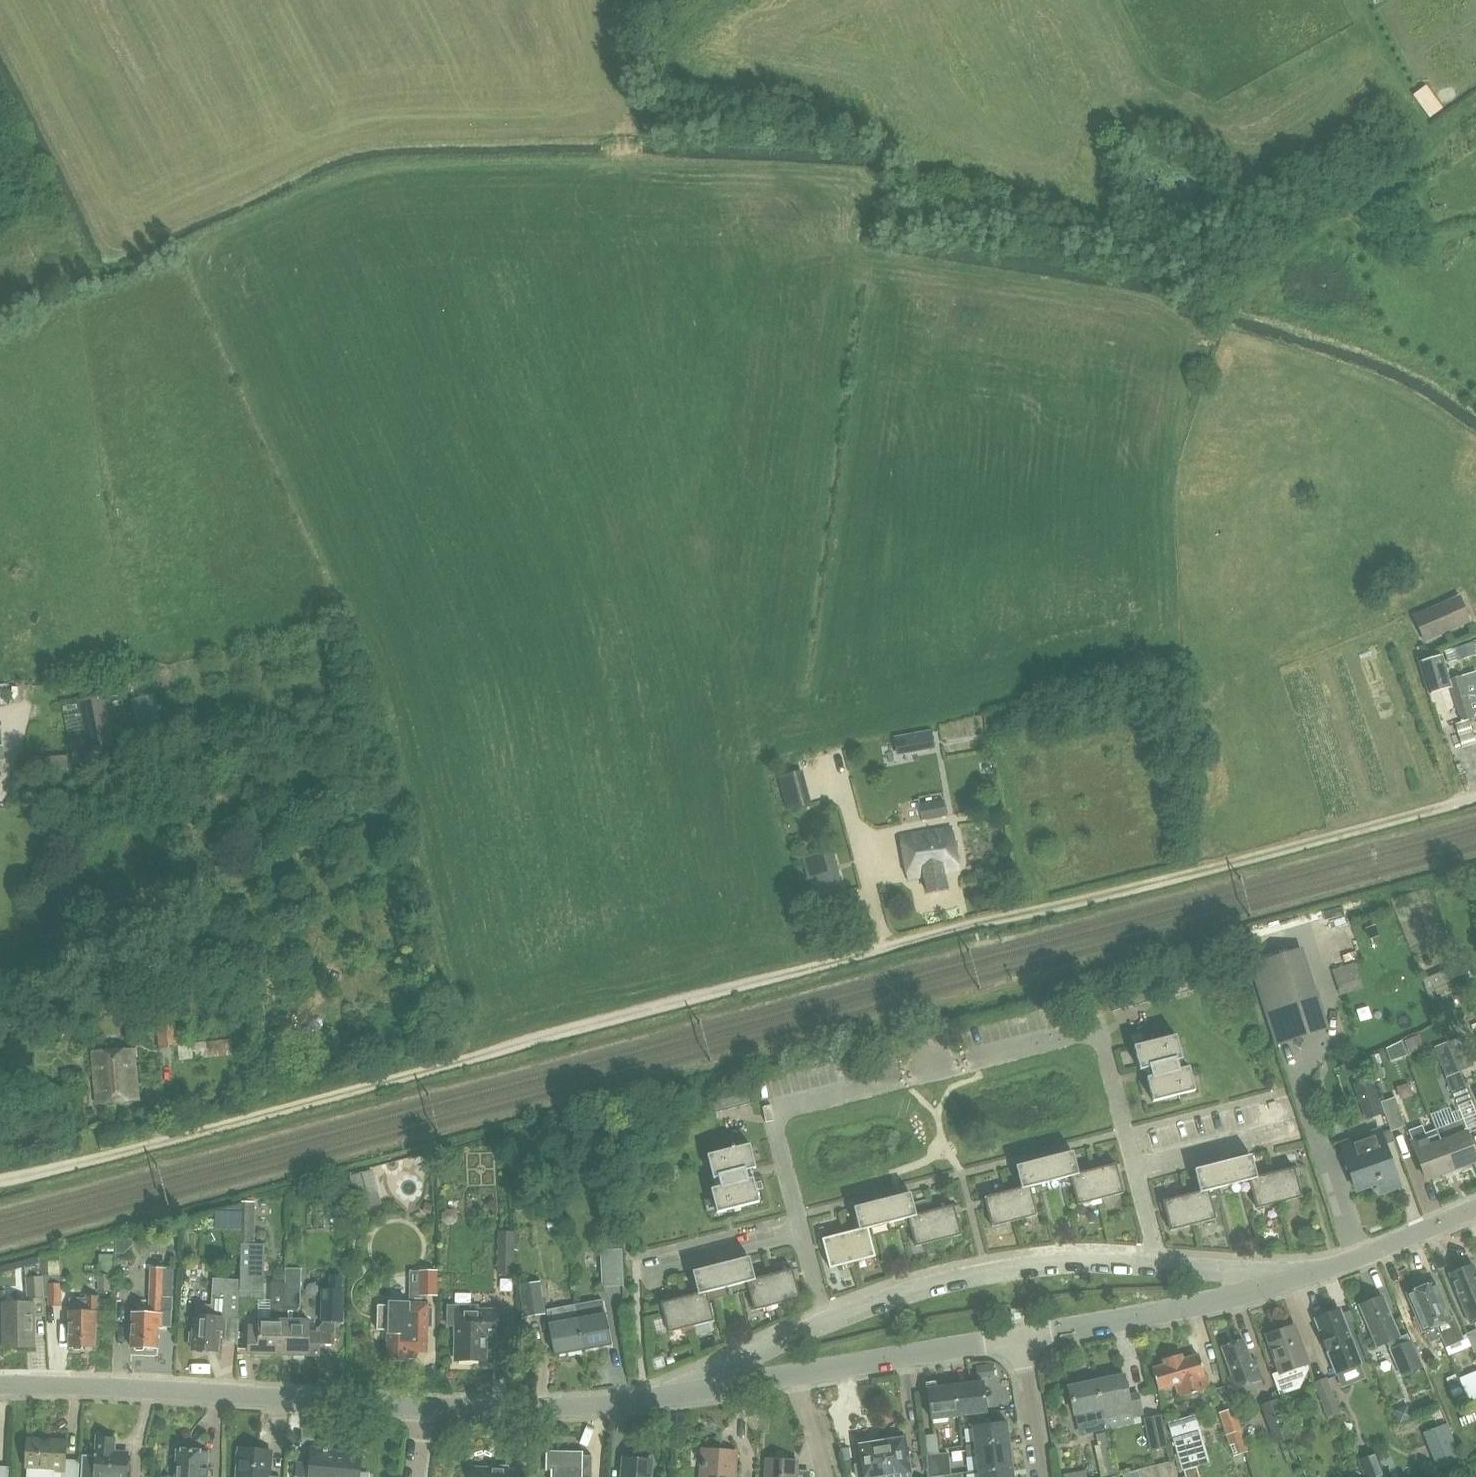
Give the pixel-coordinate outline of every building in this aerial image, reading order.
[(1459,597),(1414,617),(1424,640),(1469,620),(1459,597)] [(1474,654),(1475,654),(1475,641),(1475,640),(1458,645),(1459,648),(1453,650),(1456,660),(1474,654)] [(1440,661),(1419,670),(1430,697),(1451,689),(1440,661)] [(1460,719),(1473,715),(1475,725),(1475,692),(1467,695),(1462,677),(1449,681),(1460,719)] [(31,705),(30,681),(0,683),(0,707),(31,705)] [(104,694),(79,699),(89,752),(114,747),(104,694)] [(933,747),(930,731),(915,734),(918,750),(933,747)] [(66,740),(36,741),(37,761),(67,760),(66,740)] [(802,781),(800,771),(778,776),(781,786),(802,781)] [(918,803),(921,820),(946,816),(943,799),(918,803)] [(900,836),(907,878),(923,875),(926,890),(945,886),(943,871),(959,868),(952,828),(900,836)] [(845,894),(833,848),(801,857),(813,902),(845,894)] [(1303,947),(1248,965),(1276,1047),(1331,1028),(1303,947)] [(1362,987),(1357,972),(1335,978),(1339,994),(1362,987)] [(9,1000),(8,989),(0,990),(0,1001),(9,1000)] [(158,1046),(174,1045),(179,1045),(179,1042),(177,1018),(156,1020),(158,1046)] [(1133,1045),(1139,1069),(1151,1066),(1153,1075),(1146,1077),(1152,1101),(1195,1090),(1188,1066),(1177,1069),(1175,1060),(1182,1058),(1176,1034),(1133,1045)] [(1423,1047),(1419,1035),(1404,1040),(1409,1052),(1423,1047)] [(1447,1041),(1454,1060),(1458,1070),(1471,1066),(1459,1036),(1447,1041)] [(179,1045),(174,1045),(175,1059),(232,1054),(230,1038),(179,1042),(179,1045)] [(92,1052),(97,1103),(139,1099),(134,1048),(92,1052)] [(1375,1079),(1383,1077),(1375,1054),(1367,1057),(1375,1079)] [(1454,1060),(1442,1064),(1447,1076),(1445,1076),(1457,1104),(1470,1099),(1459,1071),(1459,1072),(1458,1070),(1454,1060)] [(1371,1079),(1358,1084),(1372,1119),(1384,1115),(1371,1079)] [(709,1100),(712,1113),(751,1103),(748,1090),(709,1100)] [(1386,1091),(1378,1094),(1391,1130),(1404,1125),(1394,1096),(1389,1098),(1386,1091)] [(1460,1121),(1435,1130),(1450,1169),(1475,1160),(1460,1121)] [(1450,1169),(1435,1130),(1425,1134),(1421,1124),(1408,1129),(1410,1140),(1426,1179),(1450,1169)] [(1379,1132),(1342,1145),(1356,1184),(1379,1176),(1383,1187),(1396,1182),(1379,1132)] [(706,1155),(712,1179),(719,1177),(721,1186),(710,1189),(716,1212),(758,1202),(752,1178),(745,1180),(743,1171),(755,1168),(749,1144),(706,1155)] [(1072,1151),(1042,1158),(1050,1191),(1072,1185),(1070,1176),(1078,1173),(1072,1151)] [(1251,1154),(1220,1162),(1229,1194),(1251,1189),(1248,1180),(1256,1176),(1251,1154)] [(1042,1158),(1015,1165),(1021,1187),(1030,1187),(1032,1195),(1050,1191),(1042,1158)] [(1220,1162),(1194,1169),(1200,1190),(1208,1190),(1211,1199),(1229,1194),(1220,1162)] [(1115,1163),(1092,1169),(1100,1198),(1123,1192),(1115,1163)] [(1294,1166),(1271,1172),(1279,1202),(1302,1196),(1294,1166)] [(373,1169),(350,1175),(357,1198),(379,1192),(373,1169)] [(1100,1198),(1092,1169),(1078,1173),(1070,1176),(1072,1185),(1077,1204),(1100,1198)] [(1279,1202),(1271,1172),(1256,1176),(1248,1180),(1251,1189),(1256,1208),(1279,1202)] [(346,1183),(333,1183),(332,1194),(345,1194),(346,1183)] [(1021,1187),(1006,1191),(1014,1220),(1037,1215),(1032,1195),(1030,1187),(1021,1187)] [(1200,1190),(1185,1194),(1192,1224),(1216,1218),(1211,1199),(1208,1190),(1200,1190)] [(1014,1220),(1006,1191),(983,1197),(991,1226),(1014,1220)] [(910,1192),(880,1200),(888,1231),(910,1226),(908,1218),(916,1214),(910,1192)] [(514,1195),(516,1208),(525,1207),(524,1194),(514,1195)] [(1192,1224),(1185,1194),(1162,1200),(1170,1230),(1192,1224)] [(880,1200),(853,1207),(859,1229),(868,1228),(870,1236),(888,1231),(880,1200)] [(423,1212),(430,1213),(432,1205),(426,1203),(423,1212)] [(953,1204),(930,1210),(938,1240),(961,1234),(953,1204)] [(229,1240),(241,1240),(241,1226),(242,1206),(218,1212),(218,1226),(229,1226),(229,1240)] [(456,1212),(451,1207),(444,1207),(440,1212),(440,1219),(445,1224),(451,1223),(456,1219),(456,1212)] [(938,1240),(930,1210),(916,1214),(908,1218),(910,1226),(915,1246),(938,1240)] [(169,1243),(181,1243),(182,1226),(170,1225),(169,1243)] [(241,1242),(253,1243),(253,1226),(241,1226),(241,1240),(241,1242)] [(859,1229),(844,1233),(852,1262),(875,1256),(870,1236),(868,1228),(859,1229)] [(498,1229),(497,1273),(514,1274),(514,1238),(515,1230),(498,1229)] [(852,1262),(844,1233),(821,1239),(829,1268),(852,1262)] [(602,1239),(602,1250),(622,1249),(621,1239),(602,1239)] [(241,1242),(240,1281),(240,1304),(249,1305),(249,1300),(265,1301),(266,1244),(253,1243),(241,1242)] [(622,1249),(602,1250),(600,1250),(602,1286),(624,1285),(622,1249)] [(748,1257),(718,1264),(724,1288),(726,1296),(748,1290),(746,1282),(754,1279),(748,1257)] [(718,1264),(692,1272),(697,1293),(706,1293),(708,1301),(726,1296),(724,1288),(718,1264)] [(1472,1264),(1449,1274),(1470,1323),(1475,1320),(1475,1275),(1472,1264)] [(43,1298),(47,1298),(48,1283),(47,1276),(42,1276),(41,1267),(30,1268),(30,1278),(41,1277),(43,1298)] [(132,1313),(131,1347),(158,1348),(158,1329),(170,1329),(171,1310),(172,1268),(148,1267),(147,1313),(132,1313)] [(792,1269),(769,1275),(776,1304),(799,1298),(792,1269)] [(98,1275),(97,1292),(111,1291),(111,1275),(98,1275)] [(320,1289),(320,1322),(323,1322),(342,1322),(342,1289),(341,1289),(341,1275),(329,1275),(328,1289),(320,1289)] [(776,1304),(769,1275),(754,1279),(746,1282),(748,1290),(753,1310),(776,1304)] [(27,1300),(43,1298),(41,1277),(30,1278),(25,1278),(27,1300)] [(240,1304),(240,1281),(222,1279),(221,1296),(212,1295),(212,1305),(196,1304),(195,1315),(194,1315),(193,1330),(189,1332),(189,1343),(192,1345),(192,1349),(195,1350),(196,1353),(204,1353),(206,1351),(219,1351),(220,1331),(223,1331),(224,1315),(224,1311),(239,1312),(239,1316),(240,1316),(240,1304)] [(300,1309),(301,1280),(285,1280),(285,1283),(284,1354),(294,1354),(294,1358),(304,1359),(304,1354),(318,1355),(319,1327),(309,1327),(309,1319),(301,1319),(301,1314),(299,1314),(299,1308),(300,1309)] [(1433,1280),(1419,1286),(1445,1345),(1463,1337),(1453,1314),(1448,1316),(1433,1280)] [(540,1281),(523,1284),(528,1316),(545,1314),(540,1281)] [(249,1324),(248,1353),(284,1354),(285,1283),(271,1282),(270,1318),(258,1318),(258,1325),(249,1324)] [(48,1283),(47,1298),(47,1307),(61,1307),(62,1283),(48,1283)] [(421,1287),(421,1306),(438,1305),(437,1286),(421,1287)] [(1445,1348),(1419,1286),(1406,1291),(1421,1331),(1424,1330),(1425,1331),(1429,1342),(1432,1342),(1434,1352),(1445,1348)] [(697,1293),(682,1297),(690,1327),(713,1321),(708,1301),(706,1293),(697,1293)] [(69,1312),(69,1347),(95,1347),(95,1326),(99,1326),(99,1295),(84,1295),(84,1298),(69,1298),(69,1312)] [(1359,1306),(1376,1347),(1386,1342),(1400,1376),(1419,1368),(1406,1335),(1398,1338),(1381,1296),(1359,1306)] [(690,1327),(682,1297),(660,1303),(661,1308),(667,1333),(690,1327)] [(602,1299),(577,1304),(579,1323),(586,1348),(610,1343),(605,1314),(602,1299)] [(3,1303),(3,1347),(34,1347),(33,1303),(3,1303)] [(577,1304),(547,1309),(550,1324),(555,1354),(586,1348),(579,1323),(577,1304)] [(376,1307),(375,1329),(389,1330),(388,1360),(407,1360),(407,1349),(425,1350),(427,1306),(386,1305),(386,1308),(376,1307)] [(447,1305),(446,1322),(457,1322),(456,1360),(485,1361),(485,1335),(505,1335),(505,1311),(474,1311),(474,1305),(447,1305)] [(1314,1319),(1335,1373),(1359,1364),(1339,1310),(1314,1319)] [(1266,1335),(1279,1371),(1271,1374),(1278,1394),(1298,1388),(1302,1380),(1297,1367),(1306,1363),(1293,1326),(1266,1335)] [(1473,1353),(1475,1351),(1475,1329),(1475,1328),(1465,1333),(1473,1353)] [(1222,1347),(1231,1376),(1227,1377),(1231,1389),(1262,1378),(1255,1358),(1250,1360),(1243,1340),(1222,1347)] [(1152,1369),(1159,1389),(1173,1385),(1177,1397),(1208,1387),(1198,1354),(1152,1369)] [(976,1365),(978,1377),(994,1375),(993,1363),(976,1365)] [(1123,1375),(1096,1380),(1101,1408),(1117,1405),(1119,1413),(1128,1411),(1130,1419),(1144,1415),(1138,1390),(1128,1393),(1123,1375)] [(1312,1382),(1327,1419),(1339,1413),(1325,1377),(1312,1382)] [(1463,1393),(1457,1378),(1448,1381),(1454,1397),(1463,1393)] [(1101,1408),(1096,1380),(1069,1386),(1076,1422),(1103,1417),(1101,1408)] [(983,1381),(955,1384),(959,1415),(986,1412),(983,1381)] [(959,1415),(955,1384),(927,1388),(931,1419),(959,1415)] [(1259,1407),(1269,1443),(1288,1438),(1277,1402),(1259,1407)] [(1412,1418),(1407,1405),(1394,1411),(1399,1423),(1412,1418)] [(1218,1412),(1231,1456),(1248,1450),(1233,1406),(1218,1412)] [(1168,1421),(1181,1470),(1208,1462),(1194,1414),(1168,1421)] [(1147,1417),(1151,1442),(1163,1440),(1158,1415),(1147,1417)] [(972,1426),(974,1444),(1008,1439),(1006,1422),(972,1426)] [(1098,1443),(1094,1443),(1101,1475),(1108,1474),(1114,1472),(1105,1430),(1095,1432),(1098,1443)] [(879,1438),(883,1476),(911,1476),(911,1473),(912,1473),(907,1436),(904,1437),(903,1434),(879,1438)] [(82,1476),(127,1476),(128,1453),(113,1452),(114,1437),(97,1436),(96,1451),(95,1451),(94,1456),(82,1456),(82,1476)] [(79,1459),(66,1458),(66,1460),(64,1460),(66,1440),(27,1438),(25,1468),(29,1468),(28,1476),(78,1476),(79,1459)] [(854,1464),(856,1476),(883,1476),(879,1438),(855,1441),(858,1464),(854,1464)] [(974,1444),(977,1470),(1011,1466),(1008,1439),(974,1444)] [(1447,1460),(1459,1457),(1456,1444),(1444,1447),(1447,1460)] [(271,1451),(239,1448),(237,1476),(269,1476),(271,1451)] [(178,1476),(208,1476),(210,1451),(179,1449),(178,1476)] [(311,1463),(309,1476),(359,1476),(361,1453),(312,1449),(311,1463)] [(736,1451),(702,1449),(702,1450),(703,1451),(701,1476),(733,1476),(735,1453),(736,1453),(736,1451)] [(545,1471),(551,1471),(551,1476),(592,1476),(592,1473),(583,1473),(583,1452),(546,1451),(545,1471)] [(948,1452),(939,1453),(940,1464),(949,1463),(948,1452)] [(1361,1458),(1368,1476),(1393,1476),(1390,1471),(1385,1473),(1376,1452),(1361,1458)] [(939,1453),(925,1454),(926,1468),(927,1476),(942,1475),(940,1464),(939,1453)] [(651,1461),(623,1458),(622,1476),(650,1476),(651,1461)] [(797,1461),(767,1459),(766,1476),(796,1476),(797,1461)] [(1164,1476),(1177,1476),(1173,1460),(1160,1463),(1164,1476)] [(311,1463),(297,1462),(296,1476),(309,1476),(311,1463)] [(949,1463),(940,1464),(942,1475),(950,1474),(949,1463)] [(1149,1466),(1152,1476),(1164,1476),(1160,1463),(1149,1466)] [(475,1476),(512,1476),(512,1472),(509,1472),(509,1466),(488,1465),(488,1469),(475,1469),(475,1476)] [(977,1470),(978,1476),(1012,1476),(1011,1466),(977,1470)] [(1139,1476),(1152,1476),(1149,1466),(1136,1469),(1139,1476)] [(915,1476),(927,1476),(926,1468),(915,1470),(915,1476)]
